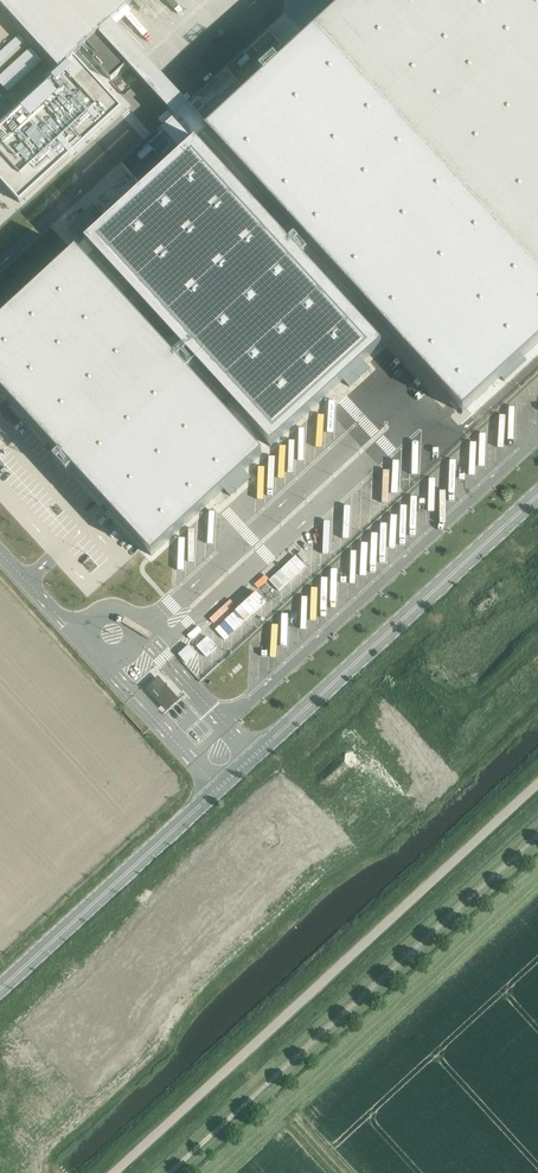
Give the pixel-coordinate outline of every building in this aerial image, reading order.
[(59,70),(0,125),(0,182),(19,203),(121,109),(74,57),(87,45),(97,56),(92,60),(111,80),(125,67),(97,36),(136,0),(0,0),(0,6),(59,70)] [(205,133),(452,402),(462,413),(537,344),(537,0),(350,0),(205,133)] [(269,32),(227,71),(243,88),(285,49),(269,32)] [(157,134),(122,167),(138,184),(173,152),(157,134)] [(195,142),(84,244),(182,350),(195,365),(270,447),(343,380),(349,387),(370,369),(363,362),(381,346),(302,259),(288,244),(195,142)] [(93,205),(69,227),(78,237),(102,215),(93,205)] [(59,455),(72,470),(151,556),(261,455),(75,252),(0,321),(0,391),(59,455)] [(147,689),(163,707),(172,699),(155,681),(147,689)]
